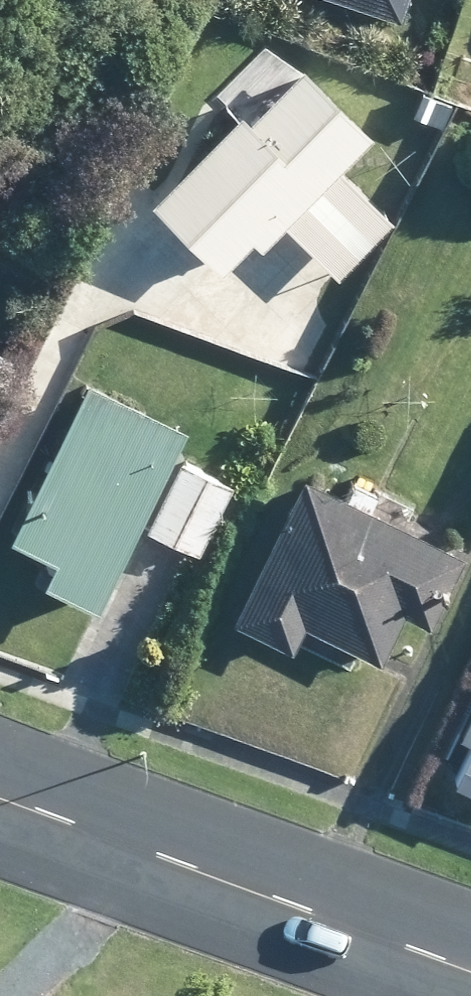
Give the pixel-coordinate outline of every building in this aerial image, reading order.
[(352,7),(392,21),(396,10),(399,0),(332,0),(352,7)] [(150,204),(220,271),(244,246),(256,258),(285,227),(337,278),(391,222),(337,170),(368,138),(271,44),(218,99),(235,115),(150,204)] [(176,433),(78,381),(0,528),(0,544),(43,566),(32,587),(82,613),(176,433)] [(187,551),(194,556),(226,488),(172,462),(140,530),(187,551)] [(358,510),(366,494),(343,483),(334,502),(291,481),(221,626),(280,655),(287,640),(295,626),(352,653),(371,663),(372,661),(377,649),(394,616),(420,628),(454,558),(437,548),(358,510)]
